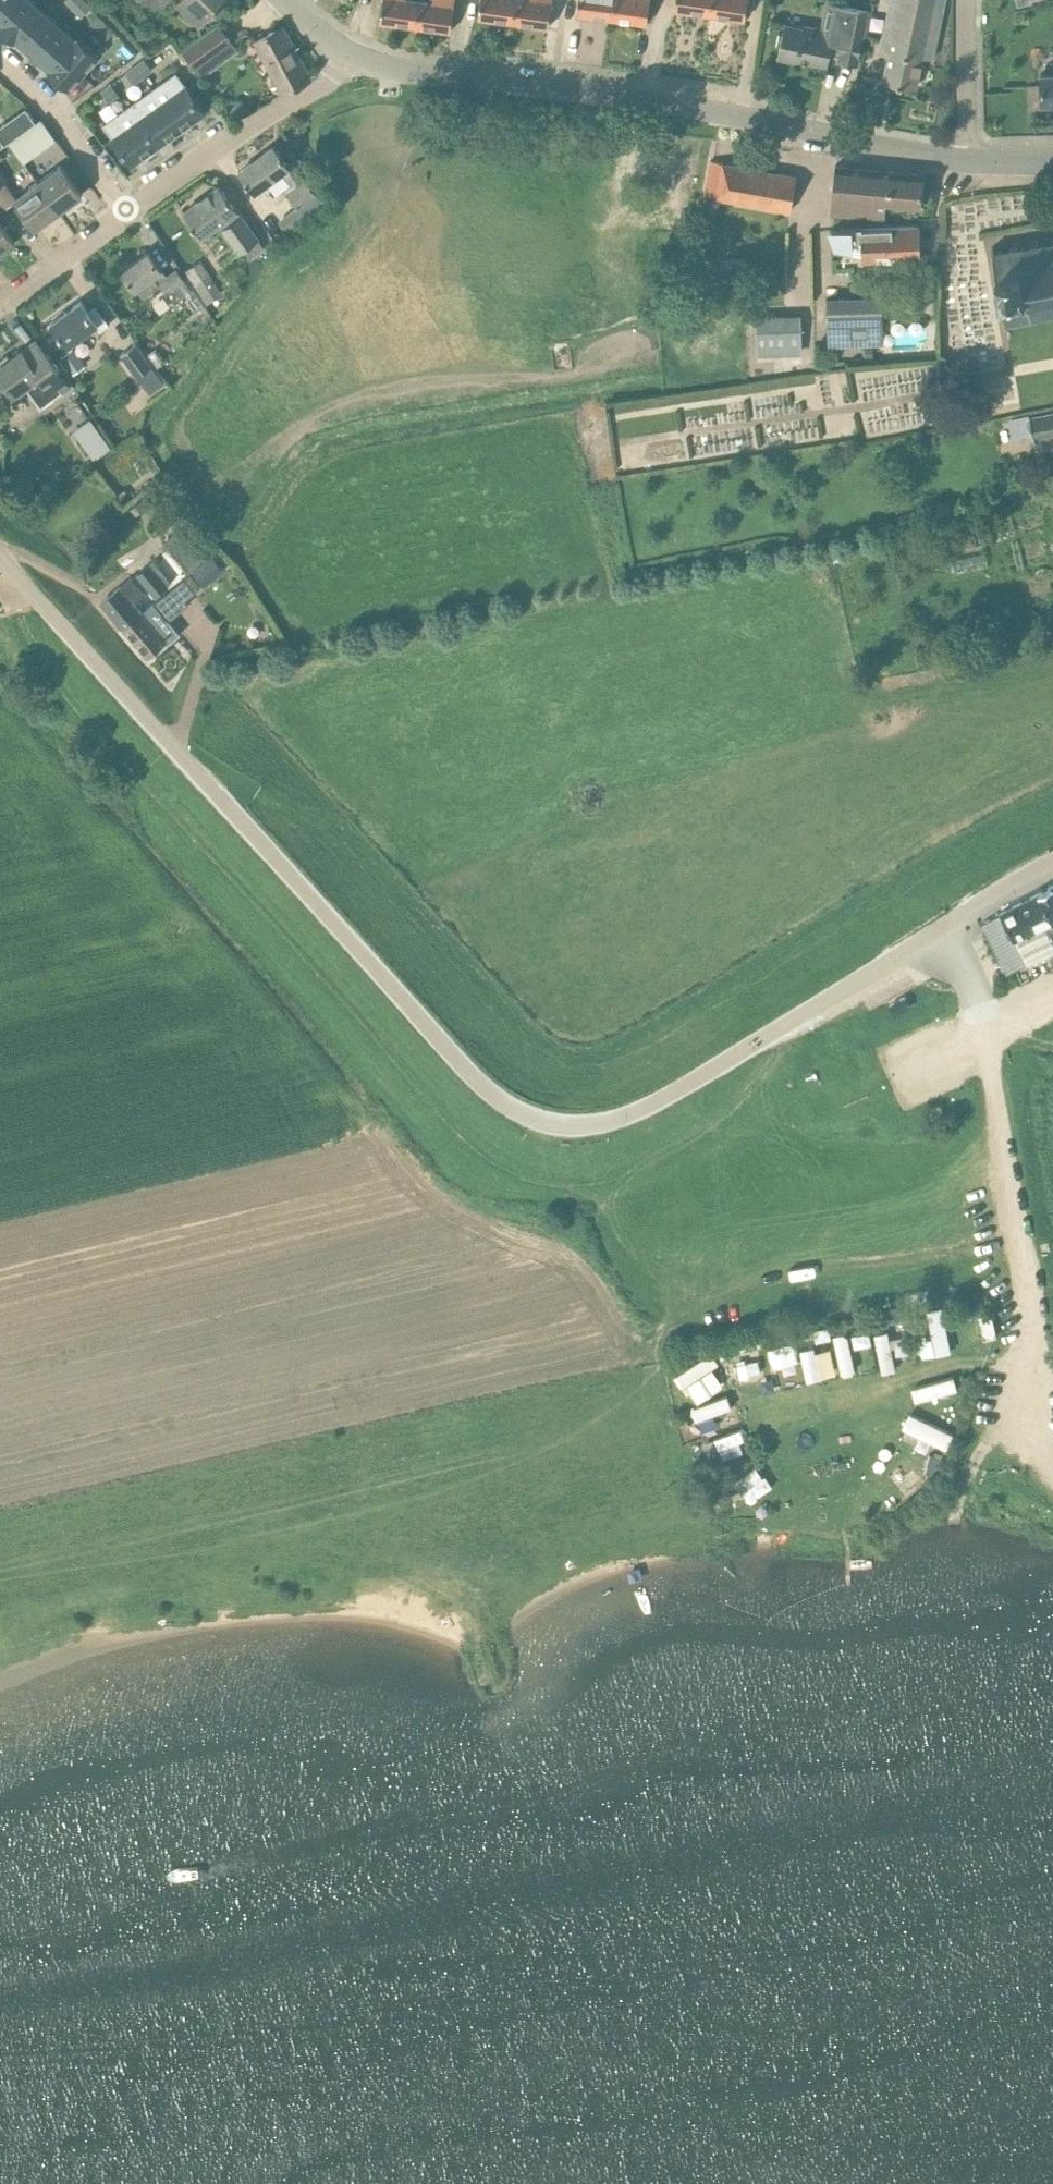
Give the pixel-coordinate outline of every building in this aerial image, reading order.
[(42,8),(33,0),(18,0),(0,20),(0,21),(1,22),(0,23),(0,25),(14,38),(16,36),(17,37),(42,8)] [(18,0),(0,0),(0,20),(18,0)] [(74,7),(82,16),(92,5),(87,0),(81,0),(74,7)] [(156,12),(168,0),(144,0),(156,12)] [(177,3),(199,25),(211,13),(220,22),(227,15),(218,6),(224,0),(180,0),(177,3)] [(419,0),(383,0),(380,20),(415,25),(419,0)] [(421,0),(419,0),(415,25),(450,30),(455,0),(432,0),(432,2),(421,0)] [(516,0),(480,0),(478,16),(513,21),(516,0)] [(513,21),(549,26),(552,0),(516,0),(513,21)] [(576,12),(612,17),(614,0),(578,0),(576,12)] [(612,17),(647,22),(650,0),(614,0),(612,17)] [(711,0),(676,0),(675,8),(710,13),(711,0)] [(710,13),(745,18),(747,0),(711,0),(710,13)] [(869,7),(832,0),(826,0),(825,3),(826,4),(823,19),(822,19),(820,27),(804,23),(804,26),(784,22),(782,33),(779,32),(776,43),(780,44),(777,57),(800,62),(800,59),(808,60),(807,61),(827,65),(829,54),(839,56),(838,60),(840,60),(858,63),(861,49),(869,7)] [(943,8),(936,7),(937,0),(889,0),(878,51),(888,54),(883,79),(916,86),(923,54),(933,56),(943,8)] [(35,52),(60,24),(42,8),(17,37),(35,52)] [(107,38),(114,31),(98,15),(91,22),(107,38)] [(239,49),(219,23),(183,49),(202,76),(239,49)] [(51,70),(80,38),(78,36),(76,38),(60,24),(35,52),(51,67),(49,69),(51,70)] [(283,25),(255,40),(283,92),(310,77),(283,25)] [(69,87),(98,54),(80,38),(51,70),(69,87)] [(135,65),(143,76),(153,69),(145,58),(135,65)] [(134,83),(143,76),(135,65),(126,72),(134,83)] [(186,85),(176,71),(152,89),(181,129),(206,111),(187,84),(186,85)] [(1041,73),(1042,103),(1052,102),(1052,72),(1041,73)] [(109,101),(119,93),(111,83),(101,90),(109,101)] [(156,147),(157,146),(181,129),(152,89),(127,106),(156,147)] [(131,165),(132,164),(156,147),(127,106),(103,123),(113,137),(112,138),(131,165)] [(36,121),(26,107),(0,125),(0,138),(4,144),(36,121)] [(24,161),(56,138),(41,118),(9,141),(24,161)] [(268,182),(282,172),(291,183),(284,188),(296,205),(277,219),(286,230),(324,201),(295,162),(290,166),(274,144),(239,170),(255,192),(257,190),(259,193),(262,194),(270,189),(270,186),(268,182)] [(37,180),(17,195),(6,180),(7,179),(0,169),(11,161),(4,151),(0,154),(0,200),(5,207),(16,199),(36,226),(59,210),(37,180)] [(790,211),(797,175),(711,159),(704,193),(716,195),(715,197),(790,211)] [(925,172),(836,163),(831,214),(884,218),(886,204),(921,207),(925,172)] [(37,180),(59,210),(82,193),(61,164),(37,180)] [(266,248),(239,212),(219,184),(184,210),(204,238),(221,225),(222,227),(221,228),(239,252),(240,251),(247,261),(266,248)] [(15,241),(0,220),(0,252),(15,241)] [(862,227),(862,224),(852,224),(830,228),(837,244),(853,247),(853,238),(861,238),(862,259),(895,257),(895,258),(921,257),(920,225),(862,227)] [(992,250),(996,271),(1005,322),(1052,314),(1052,240),(992,250)] [(165,275),(161,270),(162,269),(149,250),(122,269),(143,297),(161,284),(164,289),(165,288),(167,290),(166,291),(186,319),(194,313),(182,296),(192,289),(176,267),(165,275)] [(209,272),(193,282),(207,303),(223,293),(209,272)] [(882,295),(826,296),(828,346),(883,344),(882,295)] [(95,303),(88,309),(81,300),(51,321),(68,345),(97,324),(101,329),(110,323),(95,303)] [(801,313),(755,314),(757,355),(803,353),(801,313)] [(36,340),(23,350),(23,349),(0,365),(0,373),(15,393),(25,386),(40,406),(63,390),(63,391),(69,387),(36,340)] [(136,341),(120,352),(136,375),(137,375),(151,393),(166,383),(136,341)] [(73,348),(64,355),(75,370),(84,364),(73,348)] [(65,410),(86,445),(106,433),(85,397),(65,410)] [(1029,415),(1033,437),(1052,433),(1052,410),(1029,415)] [(176,530),(164,540),(189,571),(201,560),(176,530)] [(212,552),(194,569),(207,584),(225,567),(212,552)] [(159,573),(150,562),(137,572),(146,584),(159,573)] [(142,612),(123,628),(145,655),(163,640),(167,644),(180,632),(169,620),(188,603),(185,599),(201,586),(190,573),(142,612)] [(123,628),(142,612),(141,611),(134,602),(146,592),(133,576),(120,586),(101,602),(122,627),(123,628)] [(1052,947),(1052,884),(1038,892),(1000,912),(1026,962),(1052,947)] [(895,1014),(910,1006),(904,995),(889,1003),(895,1014)] [(945,1318),(929,1322),(936,1353),(953,1349),(945,1318)] [(889,1329),(874,1333),(884,1372),(899,1368),(889,1329)] [(836,1333),(844,1371),(857,1368),(849,1330),(836,1333)] [(802,1350),(786,1351),(789,1382),(805,1381),(802,1350)] [(914,1385),(917,1399),(959,1388),(956,1374),(914,1385)] [(730,1395),(694,1404),(697,1416),(733,1407),(730,1395)] [(911,1411),(905,1427),(949,1446),(956,1430),(911,1411)] [(911,1456),(900,1463),(917,1488),(929,1481),(911,1456)]
